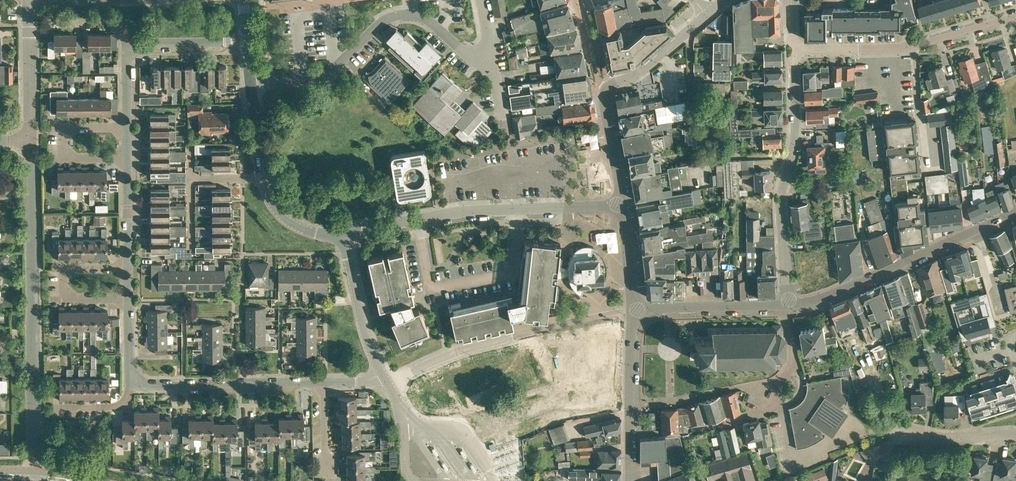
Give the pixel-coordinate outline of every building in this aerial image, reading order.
[(507,14),(504,0),(491,0),(494,16),(507,14)] [(594,8),(599,31),(664,18),(662,7),(640,11),(639,6),(638,6),(637,0),(615,0),(611,2),(611,4),(594,8)] [(778,1),(778,0),(745,0),(732,5),(733,50),(753,50),(752,34),(762,33),(768,33),(768,34),(779,33),(778,9),(778,8),(778,1)] [(806,13),(806,39),(827,39),(827,33),(833,33),(833,31),(880,31),(879,30),(903,29),(903,22),(907,22),(908,25),(917,22),(911,0),(891,0),(891,8),(822,9),(822,13),(806,13)] [(946,13),(942,0),(939,0),(930,3),(934,17),(946,13)] [(957,10),(954,0),(942,0),(946,13),(957,10)] [(969,6),(967,0),(954,0),(957,10),(969,6)] [(574,25),(566,2),(539,10),(510,17),(513,28),(502,31),(504,40),(544,29),(544,30),(545,30),(545,29),(548,28),(549,31),(574,25)] [(923,20),(934,17),(930,3),(918,6),(923,20)] [(730,32),(730,14),(722,14),(722,32),(730,32)] [(620,28),(600,32),(606,61),(607,67),(606,68),(607,71),(608,71),(610,70),(610,69),(618,68),(630,65),(630,62),(634,61),(639,57),(641,59),(674,31),(668,24),(665,21),(644,24),(644,25),(620,29),(620,28)] [(545,30),(544,30),(546,34),(548,43),(538,45),(540,54),(550,52),(580,48),(581,48),(576,24),(574,25),(549,31),(548,28),(545,29),(545,30)] [(406,32),(403,35),(396,28),(386,39),(393,46),(389,50),(410,69),(410,68),(423,80),(439,62),(437,59),(442,54),(427,40),(421,46),(406,32)] [(88,49),(99,49),(99,33),(88,34),(88,49)] [(99,33),(99,49),(117,49),(117,45),(110,45),(110,33),(99,33)] [(65,54),(65,49),(65,34),(54,34),(54,41),(48,41),(48,57),(54,57),(54,49),(61,49),(61,54),(65,54)] [(82,51),(82,40),(76,40),(76,34),(65,34),(65,49),(76,49),(76,56),(82,56),(82,51)] [(730,56),(730,41),(713,40),(713,49),(722,49),(721,54),(722,54),(722,56),(730,56)] [(518,58),(528,56),(526,47),(515,49),(516,55),(517,58),(518,58)] [(557,78),(586,73),(581,49),(554,53),(557,78)] [(729,62),(730,56),(722,56),(722,54),(721,54),(722,49),(713,49),(713,57),(711,57),(711,60),(713,60),(713,68),(721,68),(721,62),(729,62)] [(1006,49),(992,53),(997,69),(1001,68),(1002,72),(1003,75),(1003,76),(1004,79),(1014,75),(1013,72),(1011,65),(1006,49)] [(780,64),(780,50),(763,51),(755,51),(755,58),(764,57),(764,64),(780,64)] [(519,67),(518,58),(517,58),(516,55),(508,58),(510,69),(519,67)] [(391,103),(412,81),(385,56),(371,71),(365,72),(366,78),(368,83),(382,96),(383,97),(384,99),(384,101),(391,103)] [(962,68),(960,69),(961,73),(963,73),(966,81),(971,80),(975,78),(978,90),(994,84),(992,80),(987,63),(975,67),(974,64),(972,58),(968,59),(966,59),(963,60),(962,61),(960,62),(962,68)] [(729,77),(729,62),(721,62),(721,68),(713,68),(712,76),(725,77),(724,80),(731,80),(731,77),(729,77)] [(216,66),(216,84),(221,84),(222,91),(227,91),(227,65),(216,66)] [(842,80),(842,78),(842,66),(832,65),(832,80),(835,80),(835,86),(842,85),(841,81),(841,80),(842,80)] [(156,84),(161,84),(161,66),(151,66),(151,92),(156,92),(156,84)] [(172,66),(161,66),(161,84),(167,84),(167,95),(172,95),(172,66)] [(177,84),(182,84),(182,66),(172,66),(172,95),(172,103),(177,103),(177,84)] [(199,91),(199,70),(193,70),(193,66),(182,66),(182,84),(188,84),(188,91),(199,91)] [(210,84),(216,84),(216,66),(205,66),(205,70),(199,70),(199,91),(210,91),(210,84)] [(829,79),(829,66),(820,67),(820,71),(816,71),(804,71),(805,88),(817,87),(821,86),(821,79),(829,79)] [(854,78),(855,66),(842,66),(842,78),(854,78)] [(932,77),(927,78),(930,87),(934,86),(942,83),(944,90),(948,88),(949,91),(956,88),(955,86),(959,85),(956,77),(953,78),(952,77),(946,79),(942,67),(930,71),(932,77)] [(772,69),(772,68),(764,69),(764,71),(752,71),(752,80),(764,79),(764,83),(781,82),(780,68),(772,69)] [(465,109),(453,99),(461,90),(442,72),(412,105),(443,134),(454,123),(453,123),(460,115),(460,114),(465,109)] [(581,99),(591,97),(590,93),(589,93),(585,74),(557,78),(537,81),(531,82),(531,84),(532,92),(509,96),(511,110),(535,106),(541,105),(563,102),(581,99)] [(733,88),(747,88),(747,80),(733,80),(733,88)] [(842,85),(835,86),(829,87),(829,88),(822,88),(822,89),(805,90),(806,103),(823,102),(822,96),(842,95),(842,86),(842,81),(841,81),(842,85)] [(508,85),(509,93),(519,91),(518,86),(531,84),(531,82),(508,85)] [(781,103),(780,88),(763,89),(752,90),(753,98),(763,97),(763,104),(781,103)] [(106,98),(106,89),(100,89),(100,98),(100,113),(111,113),(118,113),(118,98),(111,98),(106,98)] [(617,94),(615,94),(616,101),(619,114),(620,114),(641,110),(641,109),(650,108),(663,106),(661,99),(640,104),(640,103),(639,99),(638,91),(637,90),(617,94)] [(855,104),(880,100),(878,90),(858,93),(854,94),(855,104)] [(67,114),(67,98),(67,91),(50,91),(50,113),(56,113),(56,114),(67,114)] [(594,119),(591,97),(581,99),(563,102),(541,105),(536,106),(538,114),(558,112),(559,115),(563,114),(564,123),(594,119)] [(67,114),(78,114),(78,98),(67,98),(67,114)] [(78,114),(89,113),(89,98),(78,98),(78,114)] [(89,113),(100,113),(100,98),(89,98),(89,113)] [(472,101),(465,109),(460,114),(460,115),(453,123),(454,123),(459,128),(455,133),(461,138),(462,139),(464,140),(465,141),(467,142),(469,142),(470,142),(472,142),(474,142),(475,142),(477,142),(479,142),(480,141),(482,140),(483,139),(484,138),(486,137),(493,129),(483,120),(487,115),(472,101)] [(951,103),(939,108),(941,125),(953,123),(951,103)] [(203,112),(202,104),(187,104),(188,113),(199,113),(199,133),(213,133),(213,131),(227,131),(227,113),(212,113),(212,112),(203,112)] [(838,115),(837,107),(807,109),(808,122),(824,121),(824,127),(830,126),(829,114),(830,114),(830,115),(838,115)] [(781,123),(781,108),(763,109),(751,109),(751,119),(764,118),(764,124),(781,123)] [(649,127),(656,126),(653,110),(640,113),(640,112),(620,116),(621,116),(619,119),(618,119),(621,133),(643,129),(643,128),(649,127)] [(168,124),(168,119),(175,119),(175,114),(164,114),(157,114),(150,114),(150,125),(168,124)] [(515,136),(538,133),(535,114),(512,118),(515,136)] [(909,195),(906,175),(921,174),(915,119),(884,122),(898,244),(902,254),(915,249),(914,244),(929,243),(925,208),(920,209),(918,194),(909,195)] [(873,128),(883,127),(882,120),(872,121),(873,128)] [(953,123),(941,125),(946,170),(959,169),(958,158),(955,131),(954,123),(953,123)] [(150,135),(175,135),(175,130),(168,130),(168,124),(150,125),(150,135)] [(693,144),(692,128),(691,128),(691,126),(681,126),(682,133),(684,133),(685,144),(693,144)] [(983,127),(986,150),(994,149),(993,142),(991,126),(983,127)] [(624,135),(621,135),(624,154),(627,153),(652,148),(653,149),(664,147),(662,134),(664,134),(662,128),(654,129),(648,129),(648,130),(624,135)] [(752,144),(763,143),(763,148),(780,147),(779,134),(763,134),(763,128),(751,128),(752,144)] [(840,145),(850,145),(849,128),(840,129),(840,145)] [(870,159),(886,157),(882,128),(867,129),(870,159)] [(731,142),(740,142),(739,129),(730,129),(731,142)] [(815,146),(809,146),(810,166),(816,165),(816,172),(827,171),(827,165),(825,165),(825,152),(831,152),(831,141),(823,142),(823,134),(817,134),(817,142),(815,142),(815,146)] [(150,135),(150,146),(168,146),(168,140),(175,140),(175,135),(150,135)] [(1005,166),(1004,158),(1002,141),(993,142),(994,149),(997,167),(1005,166)] [(205,148),(205,143),(194,143),(195,148),(195,153),(212,153),(212,158),(231,158),(231,148),(205,148)] [(150,146),(150,156),(176,156),(176,151),(168,151),(168,146),(150,146)] [(651,150),(627,154),(630,174),(631,174),(654,170),(660,169),(659,161),(653,162),(651,150)] [(425,175),(424,170),(427,170),(425,155),(424,154),(424,153),(423,152),(422,152),(421,151),(420,151),(419,151),(394,155),(393,155),(392,155),(391,156),(391,157),(391,158),(390,158),(390,159),(390,160),(393,177),(394,176),(395,179),(394,179),(394,180),(394,181),(394,182),(396,195),(397,196),(397,197),(397,198),(398,198),(399,199),(400,199),(401,199),(402,199),(426,195),(427,195),(428,195),(429,194),(430,193),(430,192),(430,191),(430,190),(428,179),(427,178),(427,177),(426,177),(426,176),(425,176),(425,175)] [(150,156),(150,167),(169,166),(168,161),(176,160),(176,156),(150,156)] [(958,158),(959,169),(960,176),(968,175),(965,157),(958,158)] [(231,158),(212,158),(212,164),(195,164),(195,170),(199,170),(199,175),(214,174),(213,169),(231,169),(231,158)] [(742,168),(741,160),(722,161),(722,164),(716,165),(717,185),(723,185),(724,199),(739,198),(738,177),(741,177),(754,177),(755,188),(771,187),(770,171),(754,172),(754,168),(742,168)] [(691,164),(695,190),(707,188),(703,162),(691,164)] [(51,179),(52,194),(59,194),(58,189),(65,189),(65,199),(70,199),(70,189),(70,171),(63,171),(63,166),(58,167),(58,171),(58,179),(51,179)] [(70,166),(70,171),(70,189),(77,189),(77,199),(82,199),(82,189),(82,171),(75,171),(75,166),(70,166)] [(82,166),(82,171),(82,189),(89,189),(89,198),(94,198),(94,188),(94,171),(87,171),(87,166),(82,166)] [(94,166),(94,171),(94,188),(101,188),(101,198),(106,198),(106,188),(106,171),(99,171),(99,166),(94,166)] [(169,166),(150,167),(151,177),(157,177),(157,182),(186,181),(186,171),(169,172),(169,166)] [(658,172),(631,177),(635,200),(658,195),(682,191),(677,166),(667,168),(667,170),(658,172)] [(991,214),(985,199),(982,201),(977,190),(976,190),(974,180),(966,182),(969,194),(970,193),(975,204),(968,207),(974,222),(991,214)] [(1004,184),(1003,181),(995,184),(998,192),(1003,209),(1015,203),(1010,188),(1008,182),(1004,184)] [(150,190),(151,200),(169,200),(169,194),(176,194),(176,192),(186,192),(186,184),(176,184),(168,184),(168,189),(150,190)] [(212,199),(231,199),(231,188),(216,189),(216,184),(205,184),(205,194),(212,194),(212,199)] [(985,199),(991,214),(1002,210),(996,194),(994,189),(987,192),(990,197),(985,199)] [(693,203),(691,190),(658,195),(659,201),(658,202),(635,206),(637,214),(638,220),(639,228),(662,224),(670,222),(666,207),(693,203)] [(792,216),(811,214),(809,202),(807,192),(800,193),(801,204),(791,205),(792,216)] [(937,192),(929,193),(930,203),(938,202),(937,192)] [(884,219),(877,198),(864,202),(872,223),(868,225),(865,225),(869,237),(865,238),(875,266),(897,257),(897,256),(900,255),(896,244),(893,245),(887,230),(889,230),(885,219),(884,219)] [(231,210),(231,209),(231,199),(212,199),(212,205),(205,205),(205,207),(205,210),(231,210)] [(151,200),(151,211),(176,210),(176,205),(169,205),(169,200),(151,200)] [(827,223),(838,222),(837,201),(826,201),(827,223)] [(951,203),(950,204),(953,226),(964,225),(961,202),(951,203)] [(950,204),(940,205),(942,227),(953,226),(950,204)] [(940,207),(929,208),(931,228),(942,227),(940,205),(939,205),(940,207)] [(233,209),(231,209),(231,210),(205,210),(205,214),(212,214),(212,220),(231,220),(231,217),(233,217),(233,209)] [(151,221),(169,221),(169,215),(186,215),(186,210),(151,211),(151,221)] [(812,222),(812,221),(811,214),(792,216),(793,227),(805,226),(806,238),(816,237),(813,221),(812,222)] [(686,237),(684,224),(705,220),(704,215),(683,219),(684,223),(640,230),(642,252),(687,245),(687,244),(700,242),(699,235),(686,237)] [(104,222),(105,222),(105,216),(95,216),(95,225),(104,225),(104,222)] [(759,235),(759,218),(746,218),(746,239),(747,296),(748,296),(749,299),(757,298),(757,296),(773,296),(776,293),(775,251),(774,251),(774,234),(773,234),(773,228),(767,228),(767,235),(759,235)] [(231,220),(212,220),(212,225),(205,225),(205,228),(205,231),(231,231),(231,220)] [(151,232),(186,231),(186,226),(169,226),(169,221),(151,221),(151,232)] [(838,255),(841,280),(864,271),(860,239),(857,239),(857,235),(855,236),(853,223),(835,225),(834,225),(836,242),(838,255)] [(77,239),(71,239),(71,257),(70,257),(70,261),(76,261),(76,257),(83,257),(83,239),(82,224),(77,224),(77,239)] [(52,249),(59,249),(59,257),(59,261),(64,261),(64,257),(70,257),(71,257),(71,239),(71,228),(65,228),(65,239),(59,239),(59,234),(52,234),(52,249)] [(89,239),(83,239),(83,257),(83,261),(88,260),(88,257),(94,257),(95,257),(94,239),(95,239),(95,228),(89,228),(89,239)] [(101,228),(101,239),(95,239),(94,239),(95,257),(94,257),(94,260),(100,260),(100,257),(107,256),(107,239),(106,228),(101,228)] [(1015,261),(1008,248),(1012,246),(1005,230),(989,236),(996,253),(999,251),(1005,265),(1015,261)] [(151,242),(170,242),(169,236),(186,236),(186,231),(151,232),(151,242)] [(212,235),(212,241),(231,241),(231,231),(205,231),(206,235),(212,235)] [(557,266),(560,243),(524,240),(523,251),(522,251),(517,300),(508,302),(507,299),(450,312),(449,306),(461,303),(460,303),(448,305),(456,340),(513,327),(510,316),(523,313),(523,316),(531,317),(531,319),(530,319),(530,320),(538,320),(537,320),(538,317),(546,318),(548,301),(553,302),(556,280),(568,276),(568,278),(568,280),(569,282),(570,284),(571,286),(572,288),(574,289),(575,291),(577,292),(578,293),(580,294),(582,295),(584,296),(586,296),(586,295),(585,295),(583,295),(581,294),(584,283),(588,283),(588,281),(602,280),(601,270),(598,270),(597,258),(590,258),(592,247),(594,248),(595,249),(597,250),(597,249),(596,249),(594,248),(593,247),(591,247),(589,246),(588,246),(586,246),(584,246),(583,246),(581,247),(579,247),(578,248),(576,249),(575,250),(574,251),(572,252),(571,253),(570,254),(569,256),(569,257),(568,259),(568,261),(567,262),(567,264),(567,266),(567,267),(557,266)] [(231,241),(212,241),(212,246),(206,246),(206,257),(213,257),(213,256),(220,256),(220,252),(231,251),(231,241)] [(170,242),(151,242),(151,253),(170,252),(176,252),(176,258),(191,258),(191,253),(187,253),(187,247),(170,247),(170,242)] [(650,298),(672,298),(683,298),(683,279),(673,279),(674,261),(674,255),(685,256),(684,246),(676,247),(676,248),(643,253),(645,274),(645,276),(645,278),(646,295),(650,298)] [(707,272),(717,272),(716,248),(706,249),(707,272)] [(686,273),(696,273),(696,249),(684,250),(686,273)] [(696,273),(707,272),(706,249),(696,249),(696,273)] [(956,252),(956,253),(962,274),(974,271),(975,276),(983,274),(978,258),(972,260),(968,249),(956,252)] [(407,269),(404,270),(403,264),(405,263),(403,251),(388,255),(388,253),(387,253),(390,267),(386,268),(383,254),(382,254),(382,256),(368,259),(371,271),(373,270),(375,277),(372,277),(375,291),(378,290),(379,297),(376,297),(379,309),(391,306),(395,317),(391,319),(401,343),(409,340),(408,337),(413,335),(415,340),(416,339),(414,334),(420,332),(421,335),(429,332),(419,308),(414,310),(411,302),(414,301),(407,269)] [(962,274),(956,253),(944,256),(947,267),(941,268),(945,286),(953,284),(951,278),(963,275),(962,274)] [(151,290),(172,290),(172,271),(170,271),(169,269),(169,266),(169,264),(172,264),(172,263),(173,263),(173,259),(161,259),(161,264),(151,265),(151,290)] [(926,296),(946,290),(936,260),(917,268),(926,296)] [(256,263),(256,262),(255,262),(254,261),(253,262),(252,262),(252,263),(249,263),(249,280),(258,280),(258,285),(268,285),(268,288),(274,288),(273,277),(268,277),(268,262),(256,263)] [(169,266),(169,269),(170,271),(172,271),(172,290),(185,290),(185,271),(183,271),(175,271),(175,263),(173,263),(172,263),(172,264),(169,264),(169,266)] [(185,290),(199,290),(198,271),(196,271),(189,271),(189,264),(183,264),(183,271),(185,271),(185,290)] [(199,290),(212,290),(212,271),(210,271),(201,271),(201,264),(196,264),(196,271),(198,271),(199,290)] [(225,264),(225,270),(215,270),(215,264),(210,264),(210,271),(212,271),(212,290),(225,290),(225,278),(230,278),(230,264),(225,264)] [(733,297),(732,269),(719,269),(720,278),(719,278),(720,294),(724,298),(733,297)] [(732,269),(733,297),(746,297),(745,277),(743,277),(743,269),(732,269)] [(282,289),(291,289),(291,270),(278,270),(278,289),(278,298),(282,299),(282,289)] [(294,289),(303,289),(303,270),(291,270),(291,289),(291,299),(294,299),(294,289)] [(306,289),(315,289),(315,270),(303,270),(303,289),(303,299),(306,299),(306,289)] [(318,299),(318,289),(327,289),(327,270),(315,270),(315,289),(315,299),(318,299)] [(913,303),(917,302),(908,272),(900,276),(883,284),(890,306),(891,306),(894,318),(909,313),(912,321),(910,321),(914,335),(922,333),(913,303)] [(884,293),(881,285),(861,294),(864,303),(871,322),(879,319),(887,343),(894,341),(887,317),(892,315),(890,309),(885,293),(884,293)] [(1005,288),(1011,312),(1015,311),(1015,285),(1005,288)] [(997,325),(987,290),(969,295),(981,338),(990,335),(989,333),(992,332),(991,327),(997,325)] [(854,312),(857,321),(858,320),(866,342),(876,338),(870,324),(865,308),(864,308),(859,294),(847,299),(848,300),(853,313),(854,312)] [(969,295),(950,301),(960,335),(966,334),(967,339),(971,338),(972,340),(981,338),(969,295)] [(924,299),(914,304),(926,327),(935,322),(924,299)] [(839,328),(857,321),(854,312),(853,313),(848,300),(830,307),(839,328)] [(167,323),(177,323),(177,319),(167,319),(167,310),(172,310),(172,304),(155,304),(155,310),(147,310),(148,323),(167,323)] [(71,311),(65,311),(65,306),(59,306),(59,311),(59,319),(53,319),(53,334),(60,334),(60,329),(66,329),(66,339),(71,339),(71,329),(71,311)] [(71,329),(78,329),(78,338),(83,338),(83,329),(83,311),(77,311),(77,306),(71,306),(71,311),(71,329)] [(83,306),(83,311),(83,329),(90,329),(90,338),(96,338),(96,329),(95,329),(95,311),(89,311),(88,306),(83,306)] [(96,329),(102,329),(102,338),(107,338),(107,329),(108,329),(108,311),(100,311),(100,306),(95,306),(95,311),(95,329),(96,329)] [(246,319),(265,319),(274,319),(274,316),(265,316),(265,307),(246,307),(246,319)] [(297,329),(316,329),(316,316),(297,316),(297,317),(287,317),(287,321),(297,321),(297,329)] [(265,328),(265,319),(246,319),(246,332),(265,331),(275,331),(275,328),(265,328)] [(176,331),(167,331),(167,323),(148,323),(148,335),(167,335),(182,335),(182,331),(176,331)] [(203,336),(222,336),(222,324),(203,324),(193,324),(193,328),(203,328),(203,336)] [(780,334),(780,324),(772,325),(772,330),(712,331),(712,340),(696,341),(697,356),(712,356),(712,365),(774,364),(774,360),(781,360),(785,356),(785,338),(780,334)] [(825,337),(823,326),(814,327),(810,328),(801,330),(805,352),(827,348),(827,347),(838,345),(836,335),(825,337)] [(876,337),(884,335),(881,327),(874,329),(876,337)] [(297,341),(316,341),(316,329),(297,329),(287,329),(287,333),(297,333),(297,341)] [(265,331),(246,332),(246,344),(265,344),(275,344),(275,340),(265,340),(265,331)] [(585,334),(584,360),(596,361),(596,365),(593,365),(594,378),(590,378),(590,395),(596,395),(596,404),(617,403),(617,385),(617,368),(616,368),(615,361),(617,361),(617,334),(609,334),(609,338),(593,338),(593,334),(585,334)] [(167,335),(148,335),(148,339),(147,339),(145,341),(145,345),(146,346),(148,346),(148,348),(155,348),(155,353),(167,353),(167,347),(177,347),(177,343),(170,343),(170,341),(167,341),(167,335)] [(203,349),(222,348),(222,336),(203,336),(187,336),(187,340),(193,340),(203,340),(203,348),(203,349)] [(526,354),(522,355),(525,370),(529,369),(531,377),(553,372),(551,365),(559,364),(560,368),(567,366),(567,362),(575,361),(570,339),(547,343),(546,341),(524,346),(526,354)] [(316,341),(297,341),(287,341),(287,345),(297,345),(297,353),(316,353),(316,341)] [(223,361),(222,348),(203,349),(203,348),(193,348),(193,352),(203,352),(203,361),(223,361)] [(932,360),(942,357),(940,349),(930,352),(932,360)] [(955,352),(959,365),(965,363),(961,350),(955,352)] [(931,358),(924,358),(925,371),(933,379),(935,379),(931,358)] [(65,397),(72,396),(72,379),(72,368),(67,368),(67,379),(60,379),(60,374),(53,374),(53,389),(60,389),(60,400),(65,400),(65,397)] [(79,368),(78,379),(72,379),(72,396),(72,400),(77,400),(77,396),(84,396),(84,379),(84,368),(79,368)] [(89,396),(96,396),(96,378),(96,368),(91,368),(91,378),(84,379),(84,396),(84,400),(89,400),(89,396)] [(103,378),(96,378),(96,396),(96,400),(101,400),(101,396),(108,396),(108,378),(108,368),(103,368),(103,378)] [(1015,381),(1015,377),(1015,373),(1010,371),(1008,377),(1007,377),(1008,381),(1005,381),(1003,375),(999,376),(1001,383),(996,384),(994,378),(981,382),(983,388),(978,390),(976,383),(972,384),(975,394),(967,396),(973,415),(973,418),(981,415),(981,416),(1014,405),(1015,404),(1015,387),(1014,382),(1015,381)] [(842,375),(834,377),(808,381),(807,381),(806,394),(801,402),(789,407),(789,408),(790,408),(798,447),(797,448),(802,447),(807,446),(812,444),(817,442),(821,439),(826,436),(825,435),(824,436),(822,434),(826,429),(833,433),(847,412),(840,408),(844,402),(847,404),(847,405),(850,393),(849,393),(849,394),(842,390),(841,376),(842,376),(842,375)] [(913,410),(927,409),(926,405),(934,404),(933,380),(920,381),(921,388),(916,388),(917,393),(912,393),(913,398),(909,402),(913,406),(913,410)] [(726,415),(740,412),(735,391),(722,395),(724,403),(723,404),(726,415)] [(946,421),(959,421),(959,411),(966,411),(965,394),(953,394),(953,399),(949,404),(945,404),(945,409),(941,413),(946,417),(946,421)] [(356,409),(356,402),(366,402),(366,397),(356,397),(356,396),(338,397),(338,404),(334,404),(334,409),(338,409),(356,409)] [(705,421),(725,415),(719,396),(699,402),(705,421)] [(677,409),(661,410),(662,432),(678,431),(688,431),(687,425),(704,424),(698,403),(681,408),(681,409),(677,409)] [(146,411),(146,406),(141,406),(141,411),(134,411),(134,420),(135,438),(135,439),(140,439),(140,429),(146,429),(147,429),(146,411)] [(152,429),(158,429),(158,420),(159,420),(158,406),(153,406),(153,411),(146,411),(147,429),(146,429),(146,439),(152,439),(152,429)] [(356,409),(338,409),(338,416),(334,416),(334,421),(342,421),(342,420),(356,420),(356,414),(366,414),(366,409),(356,409)] [(291,417),(291,413),(286,413),(286,417),(279,418),(279,439),(279,446),(279,449),(284,449),(285,446),(284,435),(291,435),(291,417)] [(291,435),(291,446),(297,446),(296,435),(304,435),(304,440),(310,440),(310,425),(304,425),(304,417),(303,417),(303,413),(298,413),(298,417),(291,417),(291,435)] [(213,419),(213,414),(207,415),(207,419),(201,419),(201,436),(201,447),(201,454),(206,454),(206,447),(206,436),(213,436),(213,423),(213,419)] [(171,419),(171,415),(165,415),(165,420),(159,420),(158,420),(158,429),(158,437),(159,437),(159,448),(164,447),(164,437),(171,437),(171,442),(178,442),(177,427),(171,427),(171,419)] [(195,415),(196,419),(189,419),(189,427),(183,427),(183,442),(189,442),(189,447),(194,447),(194,437),(201,436),(201,419),(201,415),(195,415)] [(262,418),(262,422),(255,422),(255,430),(249,430),(249,445),(255,445),(255,450),(261,450),(260,439),(267,439),(267,422),(267,417),(262,418)] [(220,418),(220,423),(213,423),(213,436),(213,440),(213,450),(218,450),(218,440),(225,440),(225,423),(225,418),(220,418)] [(237,422),(237,418),(231,418),(231,422),(225,423),(225,440),(225,450),(230,450),(230,440),(237,440),(237,445),(244,445),(243,430),(237,430),(237,422)] [(274,422),(267,422),(267,439),(267,450),(273,450),(272,439),(279,439),(279,418),(274,418),(274,422)] [(620,431),(619,418),(584,426),(586,436),(602,433),(601,430),(604,429),(605,434),(620,431)] [(128,438),(135,438),(134,420),(122,420),(123,428),(116,428),(116,443),(123,443),(123,448),(128,448),(128,438)] [(338,433),(342,433),(360,433),(360,426),(370,426),(370,420),(360,421),(360,420),(356,420),(342,420),(342,421),(342,428),(338,428),(338,433)] [(758,420),(743,423),(747,439),(748,447),(757,445),(758,447),(759,453),(772,450),(771,444),(772,444),(767,421),(759,423),(758,420)] [(554,444),(570,438),(565,423),(549,429),(554,444)] [(731,454),(740,452),(734,426),(725,429),(731,454)] [(722,457),(730,455),(723,428),(715,431),(722,457)] [(342,433),(342,440),(338,440),(338,445),(360,445),(360,438),(370,438),(370,433),(360,433),(342,433)] [(679,435),(640,438),(640,460),(641,465),(651,464),(650,459),(654,459),(654,460),(657,460),(658,480),(688,468),(679,435)] [(578,450),(592,449),(591,439),(577,440),(565,441),(566,451),(578,450)] [(1,444),(1,454),(5,454),(10,454),(10,444),(5,444),(1,444)] [(620,467),(620,450),(611,450),(611,451),(598,451),(597,466),(620,467)] [(347,466),(365,466),(365,459),(375,459),(375,451),(358,451),(358,454),(347,454),(347,461),(344,462),(344,466),(347,466)] [(556,460),(565,458),(563,451),(556,452),(557,457),(555,458),(556,460)] [(697,463),(702,480),(706,480),(709,480),(719,477),(719,479),(716,480),(755,480),(751,468),(750,468),(746,452),(704,464),(703,461),(697,463)] [(770,468),(772,467),(778,465),(774,453),(766,455),(770,468)] [(992,471),(986,470),(987,457),(974,455),(973,463),(970,465),(972,468),(971,473),(975,474),(977,477),(980,477),(979,480),(991,480),(992,471)] [(1015,466),(1015,460),(1015,458),(1003,456),(1001,469),(995,468),(993,480),(1004,480),(1005,477),(1007,478),(1010,476),(1014,476),(1014,472),(1015,471),(1015,467),(1015,466)] [(839,459),(831,462),(828,480),(836,480),(839,459)] [(888,470),(889,461),(880,460),(879,461),(878,469),(888,470)] [(347,466),(347,474),(344,474),(344,479),(347,479),(347,480),(365,480),(365,471),(375,471),(375,466),(365,466),(347,466)] [(620,469),(569,468),(568,479),(595,480),(619,480),(620,469)] [(691,469),(661,480),(695,480),(691,469)] [(824,469),(801,478),(803,480),(824,480),(828,479),(824,469)]
